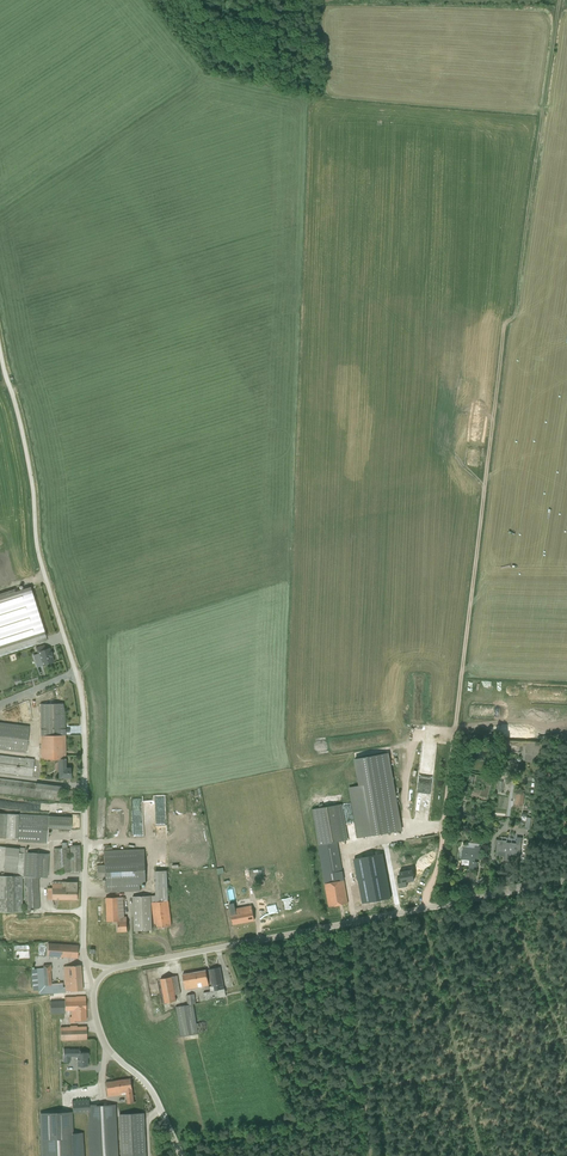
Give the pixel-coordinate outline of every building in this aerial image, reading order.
[(45,637),(30,588),(0,597),(0,652),(45,637)] [(41,665),(53,662),(51,656),(52,656),(51,652),(50,652),(49,648),(45,649),(44,645),(35,648),(37,654),(38,654),(41,665)] [(27,716),(24,706),(20,707),(19,703),(14,704),(17,718),(27,716)] [(64,712),(62,703),(40,704),(40,759),(55,759),(65,759),(64,712)] [(25,752),(29,726),(0,722),(0,750),(25,752)] [(357,838),(401,830),(388,753),(354,759),(359,785),(349,787),(357,838)] [(34,759),(25,758),(0,755),(0,772),(32,776),(34,759)] [(65,768),(65,759),(55,759),(55,769),(58,768),(58,778),(70,777),(70,768),(65,768)] [(62,786),(0,778),(0,793),(60,801),(62,786)] [(414,780),(410,820),(424,821),(427,782),(414,780)] [(515,804),(523,805),(524,793),(524,790),(523,790),(522,792),(517,792),(514,792),(513,800),(516,800),(515,804)] [(129,829),(139,828),(138,797),(128,797),(129,829)] [(8,809),(9,801),(0,800),(0,808),(8,809)] [(319,846),(337,843),(337,841),(348,839),(342,804),(323,807),(323,803),(319,804),(320,808),(312,809),(319,846)] [(462,811),(461,811),(455,810),(453,830),(457,831),(458,823),(460,824),(462,811)] [(71,817),(0,813),(0,837),(17,839),(16,841),(47,843),(47,828),(71,829),(71,817)] [(510,854),(520,856),(522,837),(517,837),(516,843),(507,842),(507,840),(496,839),(496,844),(497,844),(495,856),(500,857),(501,856),(504,856),(504,860),(510,860),(510,854)] [(54,873),(80,871),(79,845),(69,845),(70,860),(69,860),(69,848),(67,848),(67,842),(61,842),(61,848),(53,848),(54,873)] [(468,869),(477,870),(478,862),(475,861),(475,858),(480,859),(481,846),(479,846),(479,843),(468,842),(468,845),(463,844),(463,847),(459,846),(458,858),(462,859),(461,864),(469,865),(468,869)] [(330,906),(348,903),(337,843),(319,846),(330,906)] [(39,908),(38,877),(47,877),(48,853),(24,852),(24,847),(18,847),(18,848),(0,846),(0,871),(3,871),(2,871),(16,873),(24,876),(25,909),(39,908)] [(105,892),(141,891),(140,884),(146,883),(145,849),(103,851),(104,865),(96,865),(97,878),(104,878),(105,892)] [(355,902),(379,897),(377,887),(387,885),(381,855),(357,859),(358,862),(352,863),(354,869),(353,870),(354,879),(369,876),(371,883),(362,885),(362,884),(352,886),(355,902)] [(155,927),(172,925),(169,901),(167,871),(155,870),(156,895),(133,896),(134,930),(153,929),(152,902),(155,927)] [(21,911),(21,876),(0,876),(0,912),(21,911)] [(77,888),(52,888),(47,888),(47,899),(76,899),(77,888)] [(117,931),(127,931),(127,916),(125,916),(124,900),(126,900),(126,897),(124,897),(124,896),(105,897),(105,921),(117,921),(117,931)] [(234,924),(254,920),(251,905),(231,909),(234,924)] [(47,956),(77,958),(78,945),(48,943),(47,956)] [(49,993),(63,991),(62,982),(51,983),(50,973),(51,973),(51,964),(43,964),(43,968),(31,969),(32,990),(39,990),(40,993),(49,993)] [(65,991),(82,990),(80,965),(63,966),(65,991)] [(211,991),(224,988),(220,967),(209,969),(212,986),(209,986),(211,991)] [(209,985),(206,970),(183,974),(186,989),(209,985)] [(181,993),(177,975),(161,979),(165,1003),(177,1001),(175,994),(181,993)] [(225,996),(224,988),(211,991),(203,993),(205,1000),(225,996)] [(181,1036),(198,1034),(194,1004),(199,1002),(199,997),(195,998),(195,993),(186,995),(188,1005),(176,1007),(181,1036)] [(74,1020),(86,1020),(85,996),(64,997),(64,1000),(50,1001),(50,1013),(65,1013),(65,1010),(71,1010),(71,1016),(69,1016),(69,1022),(74,1022),(74,1020)] [(69,1026),(60,1027),(61,1040),(86,1039),(86,1026),(77,1026),(77,1025),(69,1025),(69,1026)] [(77,1065),(87,1065),(87,1059),(87,1057),(88,1057),(88,1052),(80,1052),(80,1049),(69,1048),(69,1056),(77,1056),(77,1065)] [(128,1103),(134,1102),(131,1078),(105,1082),(107,1097),(127,1094),(128,1103)] [(71,1100),(72,1113),(88,1113),(90,1155),(118,1155),(115,1104),(97,1105),(97,1104),(88,1104),(88,1099),(71,1100)] [(39,1113),(41,1155),(73,1155),(71,1111),(39,1113)] [(120,1114),(122,1155),(147,1155),(144,1113),(120,1114)]
